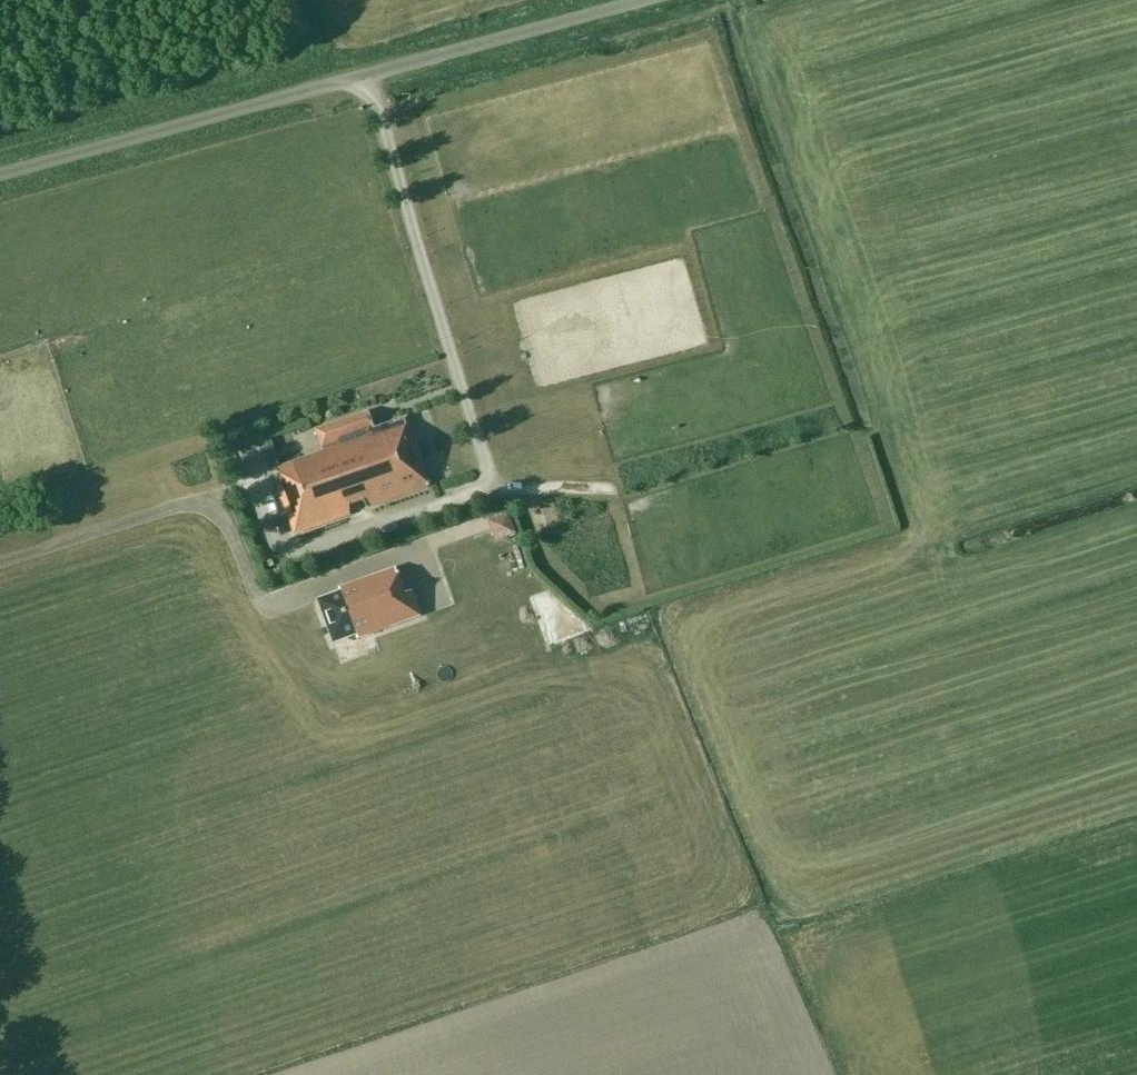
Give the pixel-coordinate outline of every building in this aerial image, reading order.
[(367,412),(320,429),(315,430),(323,453),(275,469),(281,486),(278,487),(294,534),(350,515),(349,505),(363,500),(369,508),(427,487),(403,419),(373,430),(367,412)] [(261,527),(272,551),(282,546),(271,523),(261,527)] [(405,553),(383,558),(385,568),(407,563),(405,553)] [(337,593),(314,602),(329,644),(353,636),(354,640),(416,618),(405,584),(401,586),(395,569),(336,590),(337,593)]
